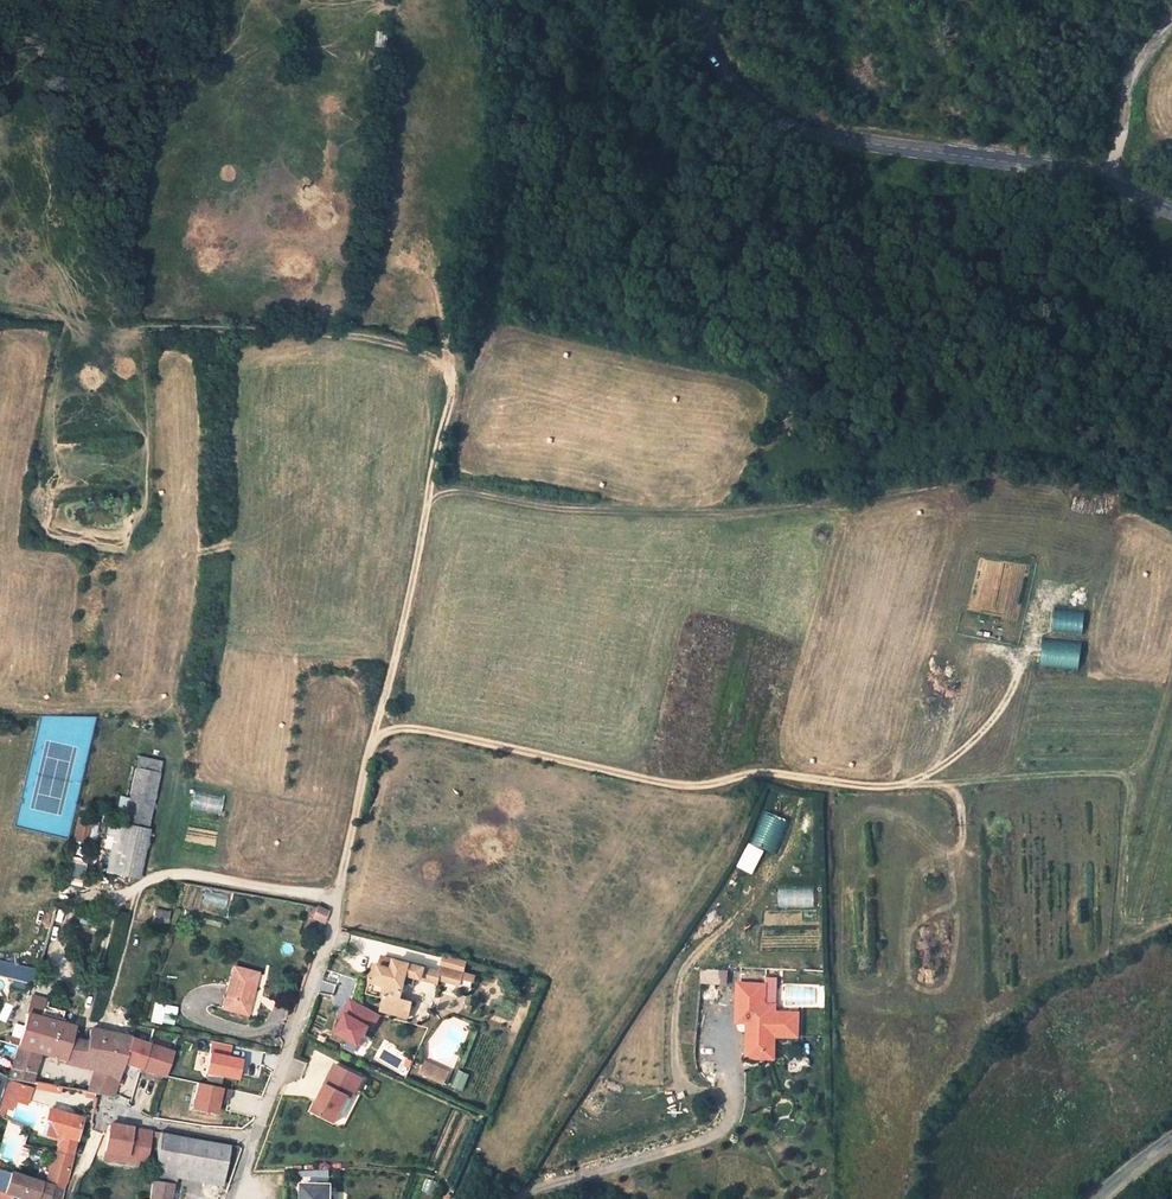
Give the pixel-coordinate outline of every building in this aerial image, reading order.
[(138,757),(136,767),(160,772),(162,762),(138,757)] [(160,772),(136,767),(123,825),(117,824),(114,838),(120,839),(114,873),(138,878),(160,772)] [(190,810),(221,812),(222,796),(191,793),(190,810)] [(201,906),(224,908),(225,893),(203,891),(201,906)] [(322,923),(326,912),(315,907),(311,918),(322,923)] [(400,968),(402,959),(388,955),(385,965),(387,965),(400,968)] [(449,966),(470,972),(473,961),(452,955),(449,966)] [(394,987),(388,1010),(416,1017),(419,1006),(406,1002),(411,987),(401,985),(404,975),(414,978),(414,975),(429,979),(432,967),(402,959),(400,968),(387,965),(383,980),(392,982),(394,987)] [(387,965),(385,965),(381,963),(377,978),(383,980),(387,965)] [(470,972),(449,966),(447,971),(445,978),(467,984),(467,983),(470,972)] [(432,967),(429,979),(444,982),(445,978),(447,971),(432,967)] [(221,1008),(244,1014),(248,999),(246,998),(248,994),(250,994),(255,974),(232,968),(221,1008)] [(700,984),(727,985),(727,970),(700,969),(700,984)] [(470,972),(467,983),(478,986),(481,974),(470,972)] [(401,985),(411,987),(414,978),(404,975),(401,985)] [(746,983),(745,998),(744,998),(744,1022),(755,1022),(759,1022),(759,1031),(754,1031),(753,1057),(770,1057),(771,1040),(782,1040),(782,1035),(805,1036),(805,1013),(782,1012),(783,1005),(772,1004),(773,984),(746,983)] [(154,1001),(149,1018),(161,1022),(164,1012),(174,1015),(175,1009),(168,1006),(154,1001)] [(27,1008),(25,1014),(57,1023),(59,1017),(27,1008)] [(25,1014),(16,1047),(37,1053),(41,1054),(47,1056),(57,1023),(25,1014)] [(128,1038),(129,1037),(88,1029),(84,1042),(69,1039),(72,1028),(57,1023),(47,1056),(63,1060),(79,1064),(78,1067),(93,1070),(105,1073),(115,1080),(121,1063),(128,1038)] [(128,1038),(121,1063),(138,1068),(164,1077),(171,1053),(128,1038)] [(771,1040),(770,1057),(782,1058),(782,1040),(771,1040)] [(16,1047),(10,1067),(32,1071),(37,1053),(16,1047)] [(340,1062),(319,1106),(341,1117),(353,1092),(356,1086),(362,1089),(368,1075),(340,1062)] [(428,1062),(424,1072),(446,1083),(451,1073),(428,1062)] [(29,1082),(32,1071),(10,1067),(7,1079),(29,1082)] [(95,1095),(109,1097),(115,1080),(105,1073),(93,1070),(86,1093),(95,1095)] [(462,1089),(467,1073),(458,1070),(453,1086),(462,1089)] [(8,1082),(0,1106),(0,1107),(10,1110),(13,1101),(25,1104),(30,1089),(8,1082)] [(339,1122),(341,1117),(319,1106),(316,1111),(339,1122)] [(59,1137),(75,1141),(82,1118),(46,1108),(39,1134),(51,1138),(52,1135),(59,1137)] [(124,1127),(111,1125),(107,1152),(128,1155),(127,1161),(145,1164),(150,1131),(132,1129),(132,1132),(128,1131),(124,1130),(124,1127)] [(172,1169),(221,1178),(228,1145),(158,1133),(148,1198),(167,1198),(171,1177),(172,1169)] [(71,1157),(75,1141),(59,1137),(55,1152),(71,1157)] [(55,1152),(53,1152),(43,1184),(51,1187),(61,1190),(71,1157),(55,1152)] [(128,1155),(107,1152),(106,1158),(127,1161),(128,1155)] [(221,1178),(172,1169),(171,1177),(219,1186),(221,1178)] [(43,1184),(8,1174),(2,1193),(11,1195),(23,1198),(38,1198),(43,1184)] [(303,1181),(303,1198),(332,1198),(331,1182),(303,1181)] [(43,1184),(38,1198),(47,1198),(51,1187),(43,1184)] [(61,1190),(51,1187),(47,1198),(58,1198),(61,1190)]
